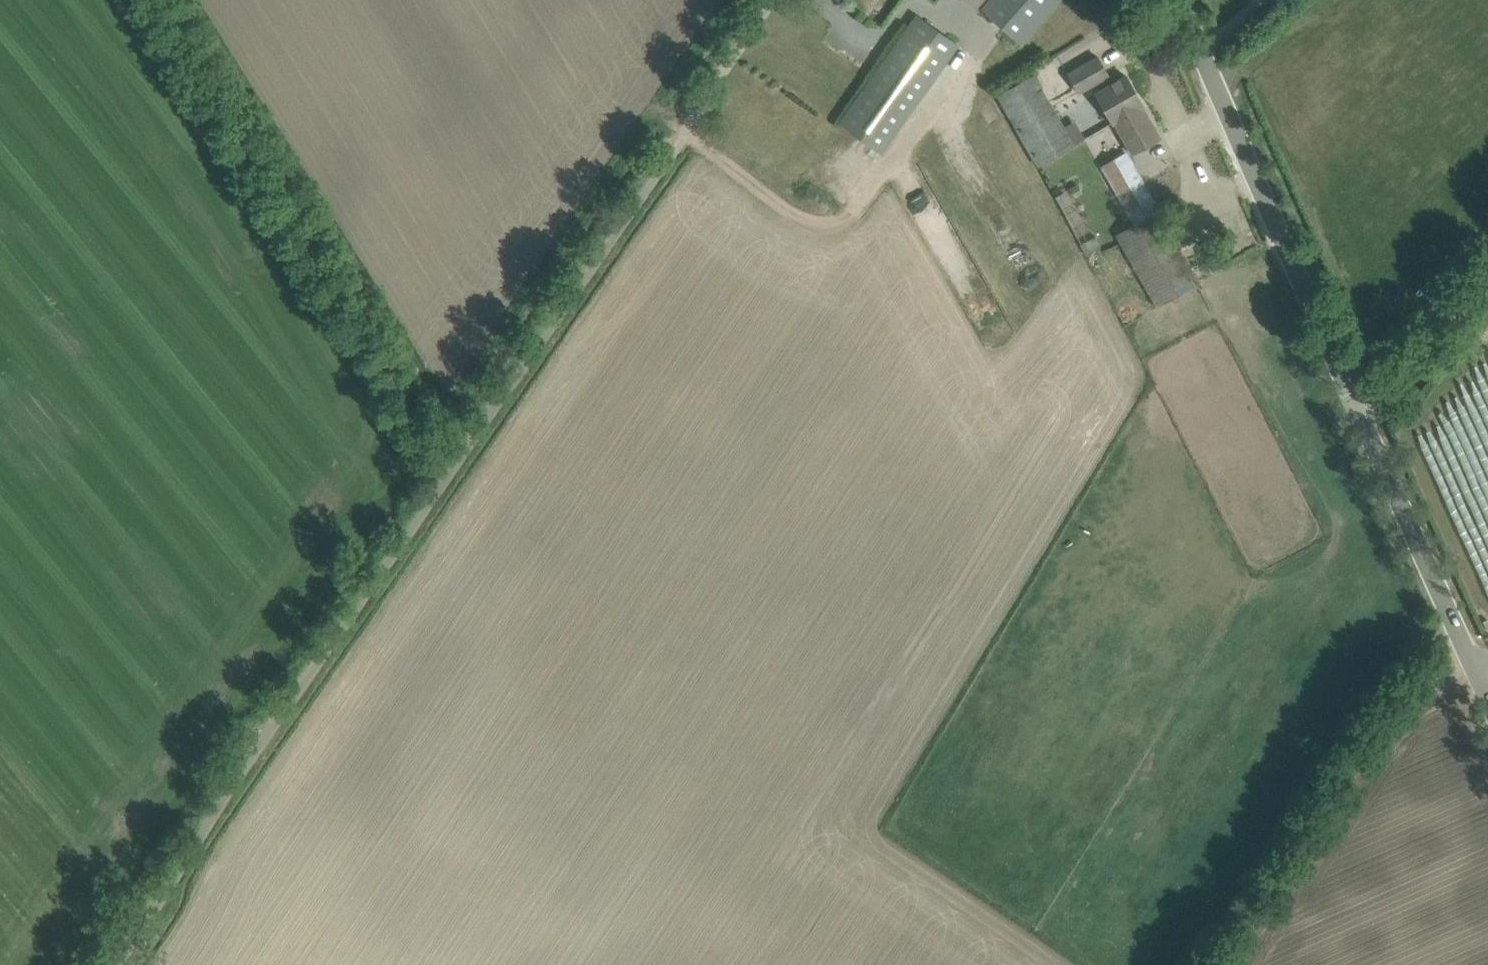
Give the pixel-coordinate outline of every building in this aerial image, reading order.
[(989,0),(972,0),(982,9),(989,0)] [(1057,2),(1060,0),(989,0),(982,9),(1021,44),(1057,2)] [(918,15),(842,122),(881,150),(883,151),(959,44),(918,15)] [(1098,56),(1069,73),(1080,92),(1109,75),(1098,56)] [(1096,91),(1104,106),(1114,123),(1115,123),(1132,153),(1161,136),(1144,106),(1126,74),(1096,91)] [(1076,120),(1063,127),(1033,75),(998,95),(1039,166),(1075,146),(1074,144),(1085,137),(1076,120)] [(1200,281),(1178,242),(1126,151),(1100,166),(1135,224),(1117,234),(1158,305),(1200,281)]
